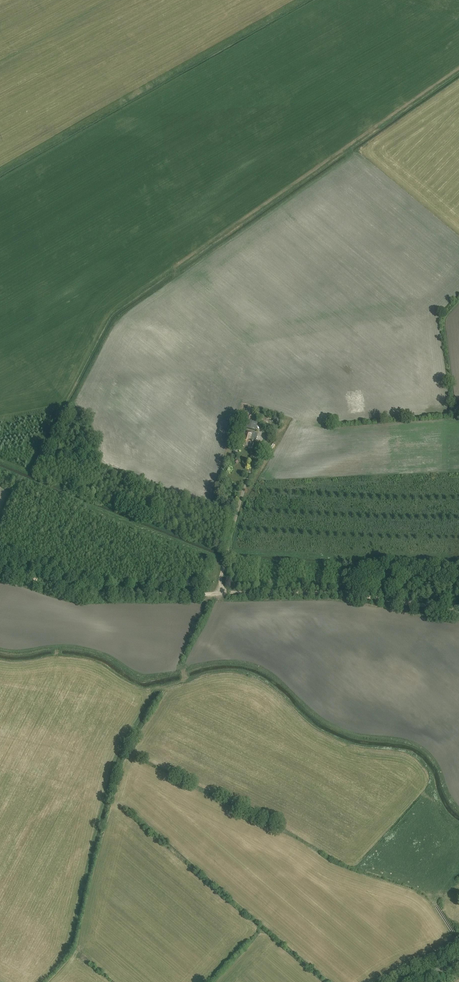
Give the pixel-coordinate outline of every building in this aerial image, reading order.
[(257,423),(247,420),(245,428),(255,431),(257,423)] [(253,438),(255,433),(246,431),(244,438),(240,437),(239,443),(242,444),(242,445),(249,446),(252,447),(253,440),(250,439),(251,437),(253,438)]
